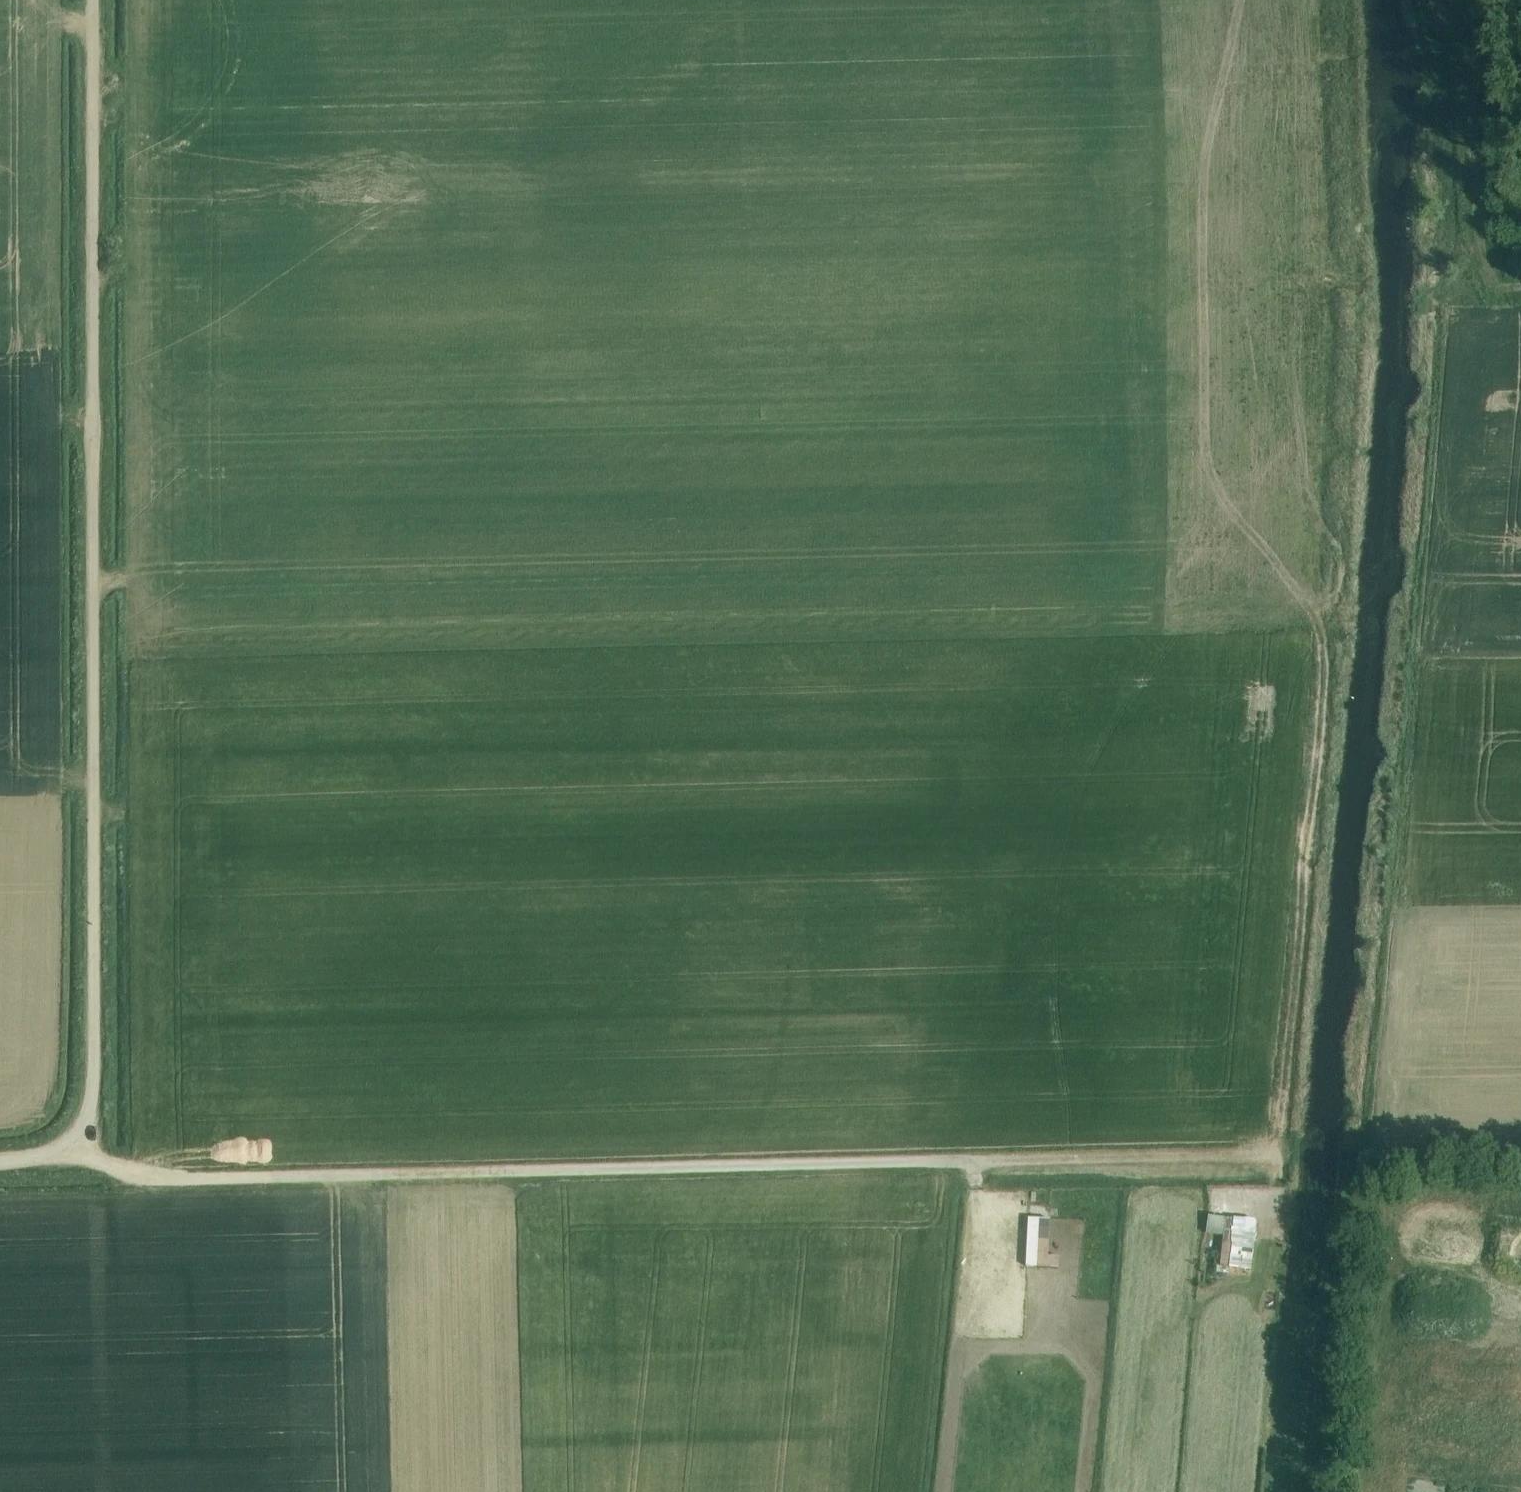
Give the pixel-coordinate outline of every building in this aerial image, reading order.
[(1225,1218),(1209,1216),(1207,1234),(1223,1236),(1225,1218)] [(1255,1220),(1232,1217),(1226,1267),(1249,1270),(1255,1220)] [(1049,1219),(1028,1218),(1025,1266),(1057,1268),(1057,1257),(1047,1257),(1049,1219)]
